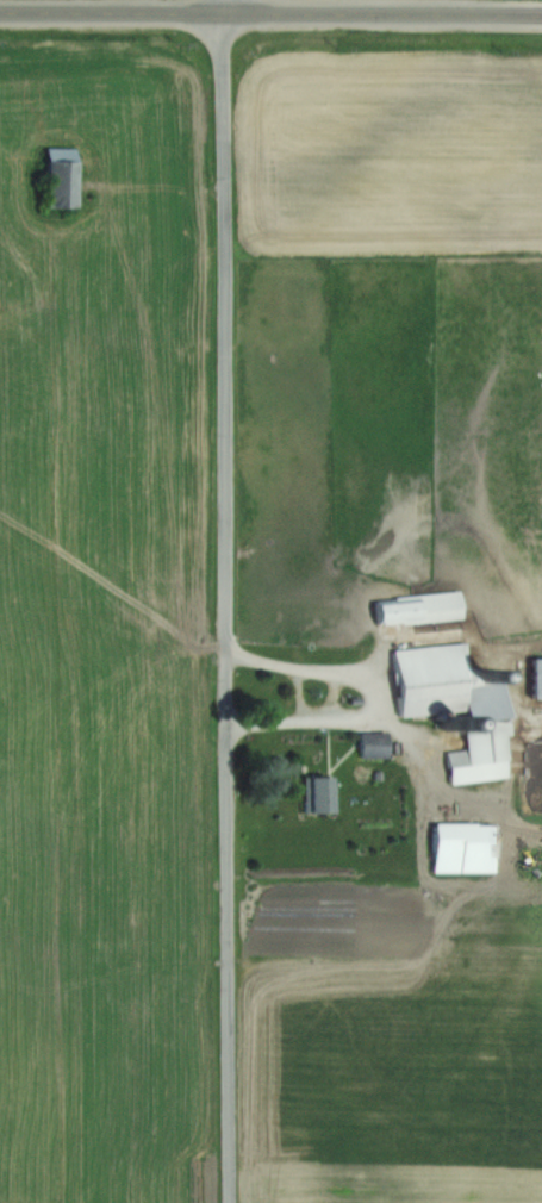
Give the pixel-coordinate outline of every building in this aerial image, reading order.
[(82,149),(51,149),(51,209),(82,209),(82,149)] [(465,594),(381,598),(382,625),(466,621),(465,594)] [(472,712),(473,722),(513,720),(511,684),(473,686),(470,645),(400,649),(404,717),(472,712)] [(362,761),(392,761),(392,734),(362,734),(362,761)] [(455,786),(512,779),(508,747),(451,753),(455,786)] [(338,779),(313,779),(313,815),(338,815),(338,779)]
